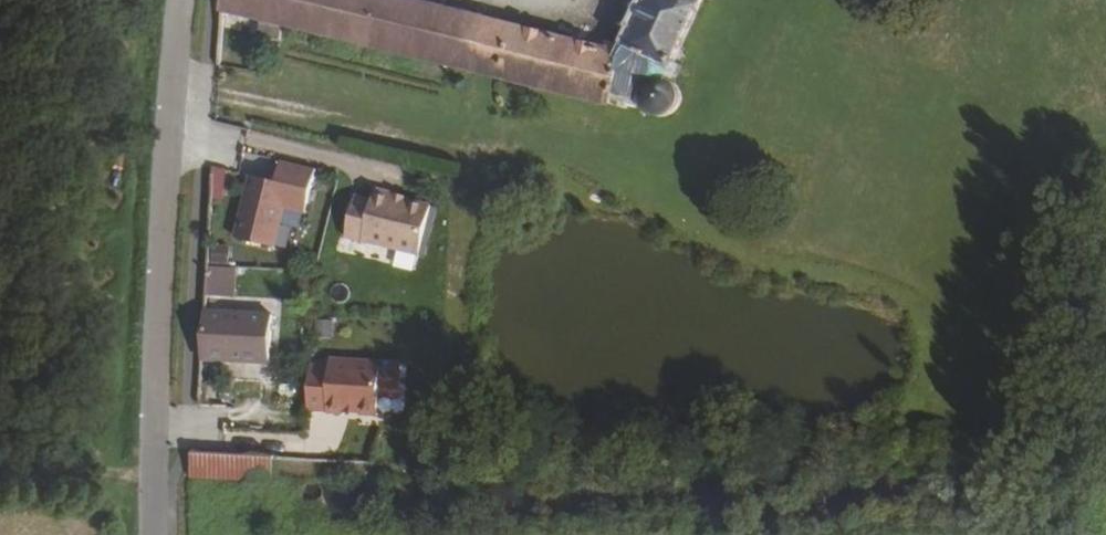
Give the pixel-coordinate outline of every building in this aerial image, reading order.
[(628,47),(623,55),(394,0),(223,0),(221,11),(609,105),(611,94),(640,102),(642,107),(645,113),(649,117),(657,119),(666,119),(673,115),(677,110),(681,104),(680,96),(677,88),(670,83),(668,82),(673,64),(704,0),(650,0),(628,47)] [(234,239),(273,248),(283,208),(304,214),(315,171),(280,162),(275,183),(249,177),(234,239)] [(226,198),(227,167),(214,167),(213,197),(226,198)] [(345,238),(418,256),(430,208),(406,202),(391,199),(392,196),(374,191),(371,202),(354,198),(345,238)] [(210,266),(208,296),(237,298),(238,267),(210,266)] [(273,313),(203,310),(201,361),(270,365),(273,313)] [(329,368),(309,367),(307,411),(326,412),(326,414),(377,416),(378,401),(395,402),(397,368),(380,367),(380,363),(329,361),(329,368)] [(274,461),(191,456),(190,480),(273,484),(274,461)]
